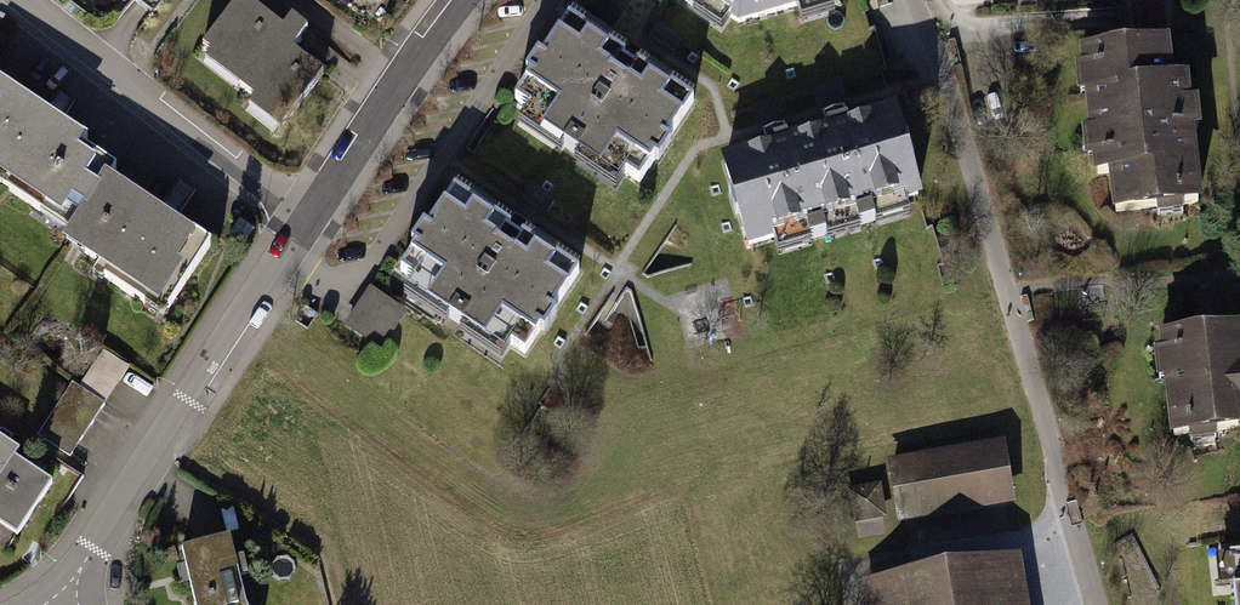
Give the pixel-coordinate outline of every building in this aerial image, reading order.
[(202,44),(211,51),(204,60),(255,99),(249,106),(281,130),(324,74),(293,50),(308,30),(292,18),(284,30),(245,0),(236,0),(202,44)] [(570,2),(613,30),(632,0),(572,0),(570,2)] [(737,29),(837,0),(694,0),(737,29)] [(702,105),(571,17),(513,103),(528,112),(520,125),(622,193),(631,179),(646,189),(702,105)] [(1166,43),(1081,53),(1094,172),(1116,170),(1120,209),(1202,200),(1189,81),(1170,83),(1166,43)] [(66,229),(109,165),(86,149),(91,142),(0,81),(0,185),(66,229)] [(919,214),(892,120),(806,144),(833,238),(919,214)] [(833,238),(806,144),(720,168),(747,263),(833,238)] [(120,172),(109,165),(66,229),(72,233),(65,244),(100,268),(96,273),(165,320),(214,248),(114,181),(120,172)] [(576,274),(449,189),(391,275),(405,284),(396,297),(495,363),(512,338),(526,347),(576,274)] [(347,328),(383,352),(408,313),(372,290),(347,328)] [(1239,437),(1239,335),(1164,344),(1175,444),(1239,437)] [(38,435),(70,457),(131,368),(105,351),(79,389),(72,384),(38,435)] [(1017,439),(913,452),(920,508),(1024,495),(1017,439)] [(16,459),(20,454),(0,440),(0,483),(16,459)] [(16,459),(0,483),(0,526),(18,539),(55,485),(16,459)] [(183,553),(196,604),(250,604),(234,540),(183,553)] [(860,586),(864,604),(1029,604),(1021,558),(860,586)] [(1225,561),(1231,604),(1239,604),(1239,559),(1225,561)]
